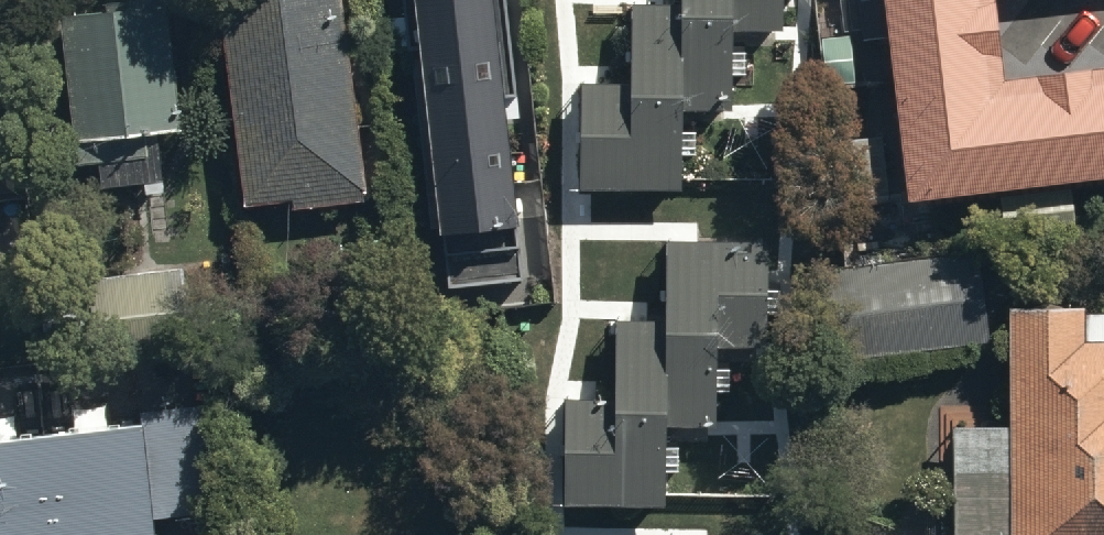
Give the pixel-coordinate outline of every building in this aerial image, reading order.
[(244,203),(357,191),(336,0),(222,0),(244,203)] [(445,280),(541,267),(506,0),(409,0),(445,280)] [(770,0),(669,0),(669,1),(618,1),(618,74),(564,74),(564,180),(670,181),(671,107),(721,107),(722,31),(770,32),(770,0)] [(903,198),(1103,172),(1103,59),(997,73),(988,0),(877,0),(903,198)] [(166,1),(58,10),(69,135),(176,126),(166,1)] [(1067,187),(998,197),(1003,227),(1072,217),(1067,187)] [(553,394),(552,499),(654,500),(656,422),(702,423),(703,346),(755,347),(757,233),(657,232),(655,316),(602,315),(601,395),(553,394)] [(231,244),(82,262),(92,343),(241,325),(231,244)] [(976,250),(821,268),(830,350),(985,333),(976,250)] [(1006,296),(1007,420),(950,421),(951,534),(1103,534),(1103,333),(1080,333),(1080,295),(1006,296)] [(0,433),(0,534),(160,534),(142,413),(0,433)]
